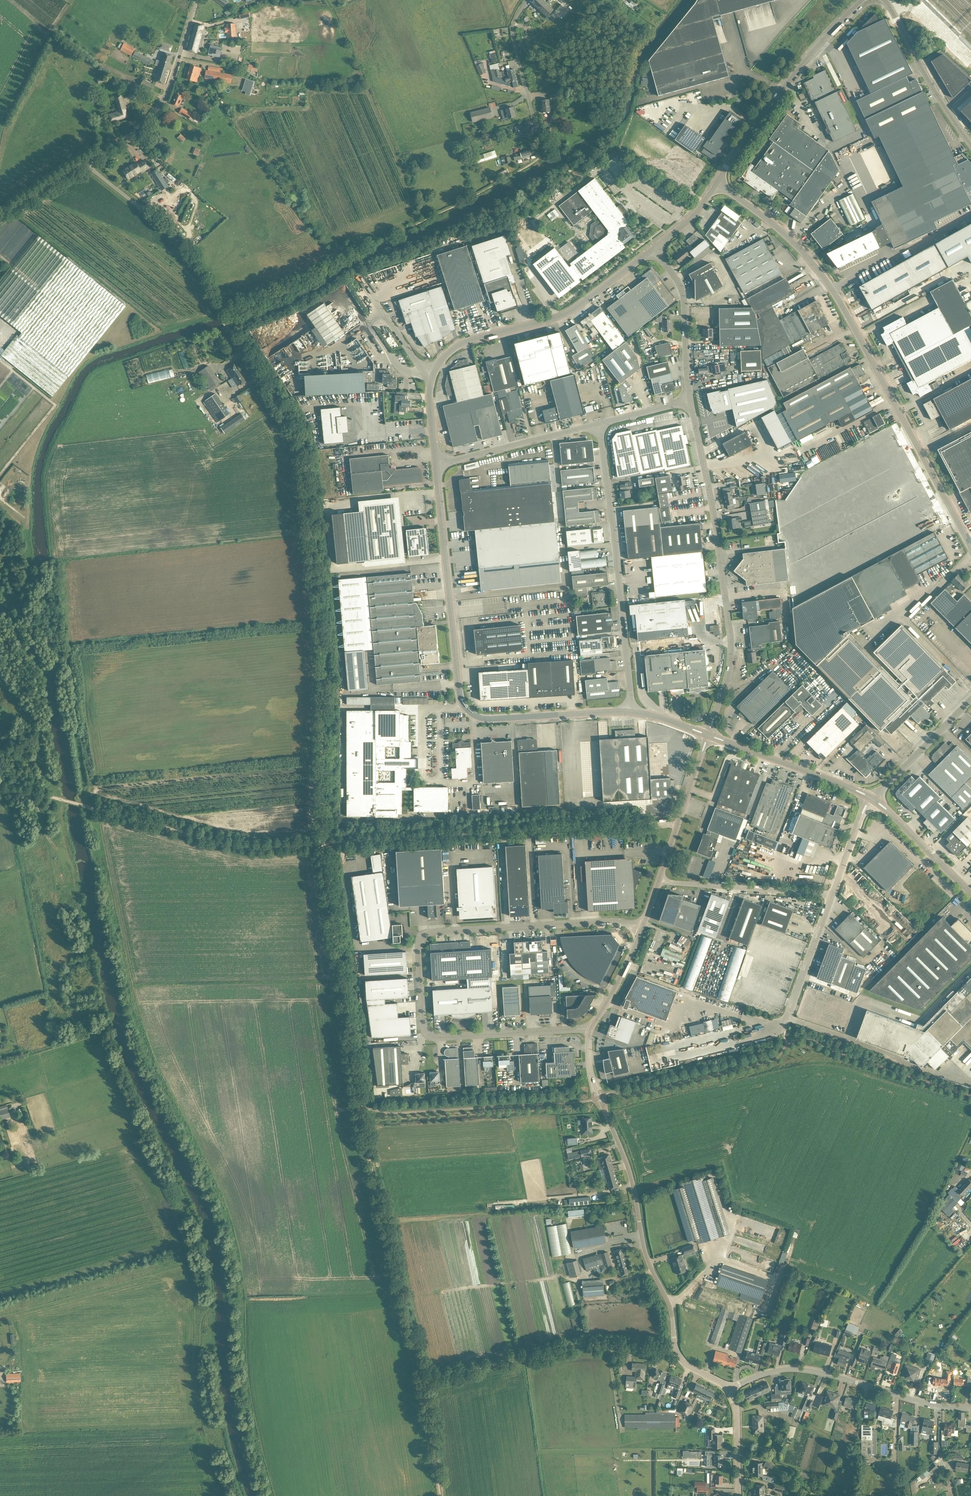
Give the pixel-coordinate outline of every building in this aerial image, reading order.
[(544,0),(534,0),(531,3),(546,18),(554,10),(544,0)] [(625,4),(634,10),(636,7),(630,3),(630,4),(627,2),(627,1),(625,0),(622,0),(621,1),(625,4)] [(715,19),(721,18),(720,15),(776,0),(697,0),(695,4),(675,28),(693,22),(712,17),(715,16),(715,19)] [(863,26),(865,29),(858,32),(848,43),(872,94),(907,77),(914,73),(885,19),(880,22),(876,14),(863,26)] [(713,20),(715,19),(715,16),(712,17),(693,22),(675,28),(649,60),(648,60),(652,73),(658,96),(728,76),(713,20)] [(198,37),(202,38),(205,25),(195,22),(192,35),(198,37)] [(235,25),(227,25),(227,36),(236,36),(235,25)] [(197,53),(202,38),(198,37),(192,35),(187,50),(197,53)] [(161,42),(159,47),(170,51),(172,46),(161,42)] [(155,61),(135,51),(134,51),(135,49),(124,43),(123,45),(134,54),(153,64),(155,61)] [(152,66),(153,64),(134,54),(123,45),(120,50),(133,56),(152,66)] [(211,45),(208,55),(220,58),(223,48),(211,45)] [(164,53),(160,66),(169,69),(173,55),(164,53)] [(931,61),(939,74),(939,75),(945,85),(953,98),(970,81),(970,80),(943,54),(931,61)] [(482,64),(476,66),(481,75),(486,73),(482,64)] [(191,65),(186,79),(197,82),(199,77),(196,76),(196,75),(198,75),(200,68),(191,65)] [(164,84),(169,69),(160,66),(155,81),(164,84)] [(503,78),(516,75),(514,69),(507,71),(507,70),(502,71),(503,75),(500,76),(499,74),(500,74),(498,69),(492,71),(494,78),(496,77),(503,75),(503,78)] [(233,74),(208,70),(206,70),(205,78),(231,82),(233,74)] [(826,70),(827,70),(826,70),(823,72),(823,71),(822,71),(822,72),(819,73),(816,75),(816,74),(816,75),(813,76),(814,79),(811,80),(810,80),(811,80),(808,81),(807,81),(807,82),(804,83),(804,84),(806,88),(808,92),(815,108),(817,107),(827,128),(825,129),(828,134),(829,133),(833,142),(856,131),(838,91),(837,92),(835,88),(835,87),(834,87),(833,83),(832,83),(830,79),(831,79),(830,79),(828,75),(829,74),(828,74),(826,70)] [(506,83),(517,80),(516,75),(503,78),(503,75),(496,77),(498,82),(506,85),(506,83)] [(245,77),(244,93),(251,93),(252,77),(245,77)] [(956,159),(924,92),(923,92),(916,79),(910,82),(907,77),(872,94),(857,101),(876,139),(880,137),(904,186),(872,201),(895,249),(938,228),(935,222),(970,204),(970,164),(964,156),(956,159)] [(142,78),(140,81),(142,82),(140,85),(151,91),(154,85),(142,78)] [(183,96),(184,94),(179,92),(178,94),(177,94),(172,104),(177,106),(179,107),(183,96)] [(128,117),(121,94),(113,97),(118,112),(108,114),(111,123),(128,117)] [(542,113),(547,112),(550,112),(549,99),(541,100),(542,113)] [(962,111),(970,121),(970,102),(962,111)] [(508,118),(511,118),(516,116),(513,107),(506,109),(501,111),(502,114),(507,113),(508,118)] [(473,122),(492,117),(490,108),(471,113),(473,122)] [(189,118),(191,115),(181,109),(179,113),(189,118)] [(709,141),(685,125),(674,140),(694,154),(703,141),(705,143),(703,146),(704,147),(701,152),(716,162),(722,155),(717,152),(740,119),(737,117),(737,116),(736,115),(735,114),(734,114),(733,114),(729,112),(709,141)] [(819,139),(817,142),(798,128),(801,124),(797,121),(797,122),(795,121),(796,120),(787,114),(769,139),(773,142),(755,167),(751,164),(742,176),(746,180),(745,182),(755,188),(755,189),(755,188),(759,191),(760,190),(772,199),(778,190),(792,200),(789,204),(794,208),(789,215),(801,223),(839,170),(829,150),(825,148),(826,146),(825,143),(819,139)] [(186,138),(181,134),(177,138),(182,143),(186,138)] [(194,147),(191,153),(197,156),(200,150),(194,147)] [(495,150),(476,155),(478,162),(497,156),(495,150)] [(530,159),(529,155),(531,155),(530,150),(525,151),(520,152),(521,154),(518,155),(514,156),(515,160),(522,159),(523,161),(530,159)] [(877,187),(897,178),(886,153),(877,158),(881,167),(877,169),(880,174),(876,176),(878,180),(874,182),(877,187)] [(132,165),(123,170),(129,179),(148,167),(144,160),(138,164),(136,162),(132,164),(132,165)] [(155,171),(151,173),(162,190),(166,187),(168,186),(157,169),(155,171)] [(173,181),(175,179),(168,173),(166,176),(173,181)] [(633,233),(626,225),(628,223),(625,219),(630,215),(621,204),(617,208),(594,179),(578,191),(559,206),(574,226),(593,211),(602,223),(596,228),(595,235),(600,241),(569,264),(571,266),(569,267),(554,248),(537,261),(563,295),(580,282),(579,279),(581,278),(583,280),(625,247),(623,245),(632,238),(631,237),(631,235),(633,233)] [(850,225),(864,218),(853,194),(838,201),(850,225)] [(739,216),(724,205),(721,210),(722,211),(705,235),(720,252),(742,222),(737,219),(739,216)] [(829,245),(831,243),(843,234),(830,218),(811,234),(820,245),(826,241),(829,245)] [(958,231),(936,244),(949,267),(969,257),(970,261),(970,224),(958,231)] [(880,248),(872,231),(826,253),(837,268),(880,248)] [(701,242),(694,234),(686,241),(693,249),(690,252),(694,258),(709,245),(705,239),(701,242)] [(515,282),(507,256),(511,254),(505,235),(472,246),(490,303),(494,302),(497,311),(498,311),(497,310),(499,310),(500,313),(501,313),(501,312),(506,311),(506,312),(518,308),(515,295),(514,295),(511,284),(515,282)] [(0,283),(0,315),(21,333),(19,336),(17,335),(1,355),(52,396),(68,376),(69,377),(125,307),(37,236),(0,283)] [(726,259),(725,259),(744,293),(781,273),(763,239),(726,259)] [(467,245),(437,255),(455,310),(460,309),(461,311),(471,308),(470,305),(485,301),(467,245)] [(689,255),(684,248),(674,257),(680,263),(689,255)] [(916,293),(938,281),(932,270),(937,267),(928,252),(857,291),(867,309),(871,306),(876,315),(912,296),(911,294),(915,291),(916,293)] [(710,263),(689,274),(695,285),(695,296),(697,301),(702,299),(702,300),(719,290),(719,289),(723,287),(710,263)] [(653,286),(660,280),(657,276),(656,277),(655,274),(651,269),(642,276),(644,278),(643,278),(644,280),(647,278),(653,286)] [(619,299),(640,327),(668,306),(653,286),(647,278),(644,280),(626,294),(623,290),(616,295),(619,299)] [(784,279),(747,299),(750,305),(751,307),(755,314),(757,313),(771,305),(772,306),(791,295),(794,293),(792,290),(791,291),(784,279)] [(960,292),(953,280),(946,284),(931,292),(939,308),(907,325),(903,317),(887,326),(884,327),(885,330),(885,333),(881,334),(882,335),(888,345),(887,345),(888,346),(893,343),(892,342),(895,341),(903,357),(901,358),(903,361),(970,326),(970,313),(960,292)] [(428,291),(434,310),(440,329),(443,338),(448,334),(447,332),(456,329),(442,286),(428,291)] [(967,288),(960,292),(970,313),(970,294),(967,288)] [(403,315),(432,305),(428,291),(399,300),(399,301),(395,302),(398,307),(401,306),(403,315)] [(628,336),(640,327),(619,299),(607,308),(610,312),(628,336)] [(783,353),(790,350),(788,345),(828,324),(816,300),(779,320),(772,306),(771,305),(757,313),(755,314),(757,328),(760,345),(763,359),(764,360),(781,350),(783,353)] [(357,302),(350,306),(359,322),(366,318),(357,302)] [(324,303),(307,315),(327,344),(344,332),(324,303)] [(432,305),(403,315),(406,324),(411,323),(416,337),(418,336),(440,329),(434,310),(432,305)] [(603,312),(603,311),(600,307),(591,313),(592,314),(591,314),(590,313),(589,313),(588,314),(589,315),(587,316),(586,316),(587,316),(580,322),(583,326),(586,324),(593,332),(590,335),(592,338),(600,333),(613,351),(626,342),(603,312)] [(755,314),(751,307),(719,308),(719,329),(757,328),(755,314)] [(664,332),(672,331),(672,327),(671,326),(670,319),(662,320),(663,327),(664,327),(664,332)] [(596,359),(589,346),(576,324),(565,330),(578,352),(572,356),(577,364),(574,365),(577,370),(596,359)] [(970,360),(970,326),(903,361),(905,365),(907,364),(916,380),(913,381),(913,380),(907,383),(908,383),(914,394),(913,394),(913,395),(917,393),(919,394),(921,397),(921,396),(937,388),(935,383),(930,386),(928,383),(970,360)] [(720,346),(760,345),(757,328),(719,329),(720,346)] [(443,339),(443,338),(440,329),(418,336),(425,347),(429,344),(429,343),(430,342),(430,343),(443,339)] [(717,337),(716,333),(712,333),(712,329),(704,329),(704,337),(712,337),(717,337)] [(347,344),(356,338),(352,331),(343,337),(347,344)] [(570,373),(560,332),(542,336),(542,335),(536,336),(536,338),(514,343),(525,385),(570,373)] [(620,384),(624,380),(640,368),(637,356),(626,342),(602,360),(620,384)] [(670,342),(655,346),(658,358),(673,354),(670,342)] [(783,398),(847,364),(852,361),(849,357),(849,356),(847,351),(846,352),(842,342),(836,346),(818,355),(809,360),(803,349),(792,354),(790,350),(783,353),(785,357),(774,363),(775,363),(767,367),(767,368),(783,398)] [(740,351),(741,371),(761,370),(761,350),(740,351)] [(481,367),(483,373),(489,371),(494,392),(518,386),(511,356),(496,360),(496,359),(486,362),(487,365),(481,367)] [(448,374),(445,386),(448,396),(455,394),(457,401),(483,395),(476,365),(470,366),(468,359),(460,360),(451,368),(452,371),(450,373),(448,374)] [(664,393),(675,390),(673,382),(672,382),(671,381),(673,380),(668,361),(646,367),(650,379),(651,378),(655,394),(662,393),(662,394),(664,394),(664,393)] [(232,378),(240,373),(233,363),(229,366),(230,368),(227,370),(232,378)] [(712,374),(719,373),(726,372),(725,364),(718,364),(707,366),(707,367),(699,368),(699,374),(707,373),(707,372),(711,372),(712,374)] [(865,374),(860,364),(851,369),(850,367),(783,403),(786,409),(782,412),(797,440),(837,418),(842,427),(873,410),(856,379),(865,374)] [(208,365),(198,372),(209,388),(219,382),(208,365)] [(148,383),(174,377),(172,368),(146,374),(148,383)] [(379,370),(379,379),(384,379),(384,383),(387,383),(387,387),(396,388),(396,379),(392,379),(392,375),(388,375),(388,370),(379,370)] [(301,375),(302,396),(362,392),(361,372),(301,375)] [(241,385),(246,382),(240,373),(232,378),(238,386),(241,384),(241,385)] [(546,423),(585,413),(583,408),(575,374),(550,381),(557,407),(543,410),(546,423)] [(416,390),(415,378),(400,378),(401,391),(404,391),(404,390),(416,390)] [(945,393),(924,404),(926,409),(927,409),(929,412),(928,412),(932,420),(942,414),(950,429),(969,419),(970,419),(970,379),(945,393)] [(624,380),(620,384),(614,388),(618,403),(623,402),(623,404),(633,401),(632,398),(625,390),(629,387),(624,380)] [(728,390),(709,394),(711,403),(710,403),(711,408),(712,408),(712,411),(715,413),(718,412),(718,413),(723,412),(723,411),(732,409),(737,427),(774,407),(776,402),(767,380),(728,389),(728,390)] [(517,390),(506,393),(505,390),(497,392),(499,399),(503,414),(507,413),(510,423),(517,421),(516,417),(519,416),(520,418),(525,420),(517,390)] [(215,393),(205,400),(220,421),(230,414),(215,393)] [(478,419),(483,439),(502,435),(492,393),(473,398),(478,419)] [(239,394),(234,397),(238,403),(242,400),(239,394)] [(408,395),(396,395),(395,402),(400,402),(399,412),(408,412),(409,399),(408,399),(408,395)] [(460,423),(478,419),(473,398),(455,403),(460,423)] [(448,426),(460,423),(455,403),(443,406),(448,426)] [(348,432),(347,416),(342,417),(341,407),(330,408),(330,404),(326,404),(326,408),(321,409),(324,444),(344,442),(343,432),(348,432)] [(778,411),(764,416),(776,449),(790,444),(778,411)] [(241,412),(221,426),(225,432),(245,418),(241,412)] [(878,427),(880,426),(885,424),(879,413),(863,422),(869,434),(878,429),(878,427)] [(483,440),(483,439),(478,419),(460,423),(466,444),(478,441),(474,426),(479,425),(483,440)] [(453,447),(466,444),(460,423),(448,426),(453,447)] [(645,432),(652,471),(665,469),(665,470),(690,465),(685,443),(687,443),(686,440),(687,440),(686,434),(684,435),(682,425),(657,430),(657,429),(645,432)] [(652,471),(645,432),(632,435),(631,430),(616,433),(612,439),(617,477),(640,472),(640,474),(652,471)] [(745,431),(722,443),(730,457),(752,445),(745,431)] [(938,449),(961,492),(963,491),(964,493),(968,492),(970,497),(970,432),(938,449)] [(575,443),(577,463),(593,462),(591,441),(575,443)] [(577,463),(575,443),(568,444),(568,442),(560,443),(562,465),(577,463)] [(388,455),(350,458),(353,494),(384,491),(383,486),(423,482),(422,469),(419,467),(397,469),(394,467),(394,466),(393,465),(391,465),(389,463),(388,455)] [(553,464),(549,465),(549,460),(508,464),(511,486),(471,490),(470,478),(462,479),(462,480),(460,480),(461,491),(462,500),(463,500),(463,503),(462,503),(463,511),(464,511),(464,515),(463,516),(465,531),(475,530),(481,591),(561,582),(552,492),(555,492),(556,492),(556,491),(557,491),(557,490),(554,465),(554,464),(553,464)] [(478,461),(464,465),(465,470),(467,470),(479,467),(478,461)] [(561,470),(562,485),(595,482),(593,467),(561,470)] [(795,473),(779,475),(780,483),(796,480),(795,473)] [(672,492),(669,475),(655,477),(658,494),(667,493),(672,492)] [(684,475),(677,477),(678,486),(679,491),(686,489),(684,475)] [(639,487),(654,485),(653,477),(638,479),(639,487)] [(621,498),(630,497),(630,490),(633,490),(632,482),(624,483),(625,485),(620,485),(620,489),(621,489),(621,491),(620,491),(621,498)] [(765,483),(756,484),(757,495),(766,494),(765,483)] [(731,487),(723,489),(724,493),(725,499),(732,498),(732,499),(735,498),(734,496),(732,496),(731,490),(730,488),(732,488),(736,487),(736,484),(730,485),(731,487)] [(564,502),(578,501),(597,499),(597,500),(598,499),(598,497),(597,497),(597,495),(598,495),(597,495),(596,487),(563,490),(564,502)] [(667,493),(658,494),(660,508),(659,508),(661,522),(671,520),(667,493)] [(732,498),(725,499),(726,505),(728,505),(728,509),(735,508),(734,504),(733,504),(732,499),(732,498)] [(752,503),(749,503),(751,511),(765,508),(764,500),(752,503)] [(565,514),(579,512),(578,501),(564,502),(565,514)] [(360,511),(332,514),(337,564),(365,561),(370,561),(395,558),(400,558),(396,522),(391,522),(390,513),(395,512),(394,503),(389,503),(385,504),(384,504),(385,507),(380,507),(379,504),(380,504),(364,505),(364,511),(360,511)] [(628,510),(623,510),(625,527),(626,543),(628,558),(628,559),(647,557),(647,560),(649,559),(649,557),(651,557),(703,551),(700,529),(700,523),(699,523),(660,527),(660,523),(658,507),(628,510)] [(765,508),(751,511),(753,526),(768,523),(765,508)] [(579,512),(565,514),(566,526),(600,522),(599,514),(600,514),(599,514),(599,512),(600,512),(599,510),(598,510),(579,512)] [(729,529),(737,528),(736,521),(742,520),(741,517),(736,518),(728,519),(729,529)] [(568,546),(593,543),(599,543),(604,542),(603,536),(604,536),(603,533),(602,527),(597,528),(590,528),(567,531),(568,546)] [(412,531),(406,532),(408,554),(414,554),(416,554),(416,553),(421,553),(421,554),(423,554),(423,553),(429,552),(427,530),(421,530),(421,529),(419,530),(419,528),(414,528),(414,530),(412,530),(412,531)] [(918,540),(932,566),(948,558),(934,532),(918,540)] [(917,575),(932,566),(918,540),(903,549),(917,575)] [(579,570),(579,569),(607,566),(606,557),(598,558),(597,548),(587,549),(587,550),(582,551),(582,550),(570,551),(572,571),(579,570)] [(743,559),(734,571),(746,580),(746,585),(788,580),(785,548),(742,553),(743,559)] [(920,581),(917,575),(903,549),(887,557),(904,590),(920,581)] [(655,591),(649,592),(649,597),(707,591),(703,551),(651,557),(655,591)] [(907,594),(904,590),(887,557),(869,566),(889,604),(907,594)] [(892,609),(889,604),(869,566),(851,576),(860,593),(852,597),(856,604),(864,600),(874,619),(892,609)] [(607,572),(572,576),(574,599),(588,598),(587,587),(608,585),(607,572)] [(411,573),(339,579),(348,690),(368,689),(364,650),(374,649),(377,685),(421,681),(418,651),(419,651),(420,653),(419,653),(420,658),(421,658),(421,664),(439,662),(438,651),(437,651),(437,649),(438,649),(436,636),(435,628),(433,628),(433,625),(423,626),(422,614),(421,614),(421,613),(421,612),(421,611),(420,610),(417,604),(416,603),(415,603),(414,603),(411,573)] [(957,586),(963,579),(958,574),(951,581),(953,582),(945,589),(931,603),(943,615),(957,601),(951,595),(949,593),(957,586)] [(849,632),(874,619),(864,600),(856,604),(852,597),(860,593),(851,576),(792,608),(795,644),(816,665),(839,642),(836,639),(841,634),(844,637),(849,633),(849,632)] [(963,579),(957,586),(962,591),(968,584),(963,579)] [(609,591),(592,593),(593,606),(611,605),(609,591)] [(964,594),(957,601),(943,615),(970,644),(970,602),(964,594)] [(743,611),(781,606),(780,597),(741,602),(742,602),(743,611)] [(705,650),(703,649),(685,651),(683,636),(687,636),(688,635),(685,601),(683,600),(630,605),(629,606),(630,614),(635,614),(638,640),(639,641),(641,656),(642,657),(645,657),(648,690),(649,691),(689,687),(690,691),(689,691),(689,692),(694,691),(697,692),(699,692),(701,690),(706,690),(706,689),(706,690),(705,686),(707,686),(708,684),(705,650)] [(779,618),(782,612),(781,606),(743,611),(743,612),(742,612),(743,619),(757,618),(757,611),(772,609),(773,619),(779,618)] [(577,625),(612,622),(612,620),(611,620),(610,618),(612,618),(611,612),(576,616),(577,625)] [(769,624),(749,626),(751,644),(751,648),(761,647),(762,647),(761,643),(782,641),(780,621),(768,622),(769,624)] [(578,635),(607,632),(612,632),(611,626),(613,626),(612,622),(577,625),(578,635)] [(478,654),(523,650),(520,624),(475,629),(478,654)] [(839,642),(816,665),(877,727),(880,731),(884,727),(891,734),(910,715),(918,723),(923,718),(927,719),(929,716),(928,712),(932,709),(930,706),(934,702),(931,699),(945,686),(948,689),(956,681),(901,625),(873,652),(870,655),(849,633),(844,637),(841,634),(836,639),(839,642)] [(614,642),(614,637),(614,636),(613,636),(601,637),(601,638),(579,640),(581,655),(603,653),(601,641),(606,641),(606,649),(611,648),(614,648),(614,642)] [(748,653),(747,653),(748,663),(757,662),(756,652),(761,651),(761,647),(751,648),(748,649),(748,653)] [(595,674),(595,671),(617,669),(616,661),(610,661),(610,657),(580,660),(581,675),(595,674)] [(522,669),(479,672),(479,673),(480,673),(481,699),(480,699),(480,700),(531,697),(531,696),(574,693),(574,694),(575,694),(573,660),(528,662),(528,663),(522,663),(522,669)] [(772,671),(736,706),(754,724),(790,689),(772,671)] [(620,696),(618,681),(607,682),(607,678),(585,680),(587,699),(620,696)] [(802,685),(758,728),(768,739),(802,706),(812,716),(821,706),(802,685)] [(400,710),(395,710),(395,697),(347,697),(347,704),(371,704),(371,710),(347,710),(347,816),(376,816),(376,809),(397,809),(397,814),(402,814),(402,790),(414,790),(414,811),(448,811),(448,787),(407,787),(407,763),(411,763),(411,741),(409,741),(409,715),(404,715),(404,717),(402,717),(402,720),(400,720),(400,710)] [(850,716),(842,707),(806,742),(811,747),(809,749),(811,752),(813,749),(815,750),(850,716)] [(859,724),(850,716),(815,750),(819,755),(818,755),(823,760),(826,757),(859,724)] [(872,740),(874,737),(875,737),(876,736),(866,725),(864,727),(863,726),(849,740),(858,749),(850,757),(848,757),(849,759),(848,760),(866,777),(884,758),(876,751),(871,755),(870,755),(866,759),(860,753),(865,748),(864,747),(872,740)] [(609,739),(599,739),(603,801),(671,797),(671,788),(675,787),(675,779),(670,780),(670,778),(650,779),(648,736),(647,736),(635,737),(635,729),(615,730),(615,738),(609,739)] [(519,740),(518,741),(522,806),(560,804),(557,750),(537,751),(536,740),(535,739),(519,740)] [(471,752),(471,747),(470,742),(464,743),(462,740),(458,742),(458,743),(452,743),(453,748),(455,748),(457,768),(452,768),(452,778),(468,777),(467,767),(472,767),(471,756),(471,752)] [(511,741),(496,741),(492,740),(491,742),(481,742),(483,783),(514,781),(511,741)] [(961,749),(957,746),(956,746),(952,742),(949,746),(945,742),(933,754),(933,755),(932,756),(932,758),(933,759),(933,760),(938,765),(929,774),(952,797),(964,809),(970,803),(970,759),(961,749)] [(731,808),(745,769),(739,767),(740,765),(739,764),(731,761),(729,761),(724,776),(724,778),(726,779),(717,803),(731,808)] [(749,814),(755,799),(763,776),(753,772),(754,771),(753,769),(748,767),(746,768),(745,769),(731,808),(749,814)] [(937,793),(923,780),(920,776),(916,780),(912,776),(897,790),(897,791),(896,792),(896,794),(897,795),(897,796),(912,811),(916,808),(919,811),(937,793)] [(766,782),(751,825),(776,834),(792,792),(793,787),(772,779),(771,784),(766,782)] [(830,848),(838,829),(833,827),(835,822),(840,823),(846,808),(841,806),(841,807),(831,803),(837,805),(834,815),(826,812),(830,802),(807,793),(792,833),(830,848)] [(941,833),(945,829),(955,818),(938,801),(941,797),(937,793),(919,811),(927,819),(923,822),(927,826),(927,827),(929,829),(930,829),(934,833),(938,829),(941,833)] [(479,794),(472,795),(473,810),(480,809),(479,794)] [(743,818),(715,807),(707,830),(706,834),(703,833),(702,838),(703,839),(701,844),(701,843),(700,845),(701,845),(698,852),(710,856),(712,851),(713,851),(719,834),(735,840),(736,838),(740,839),(747,820),(743,818)] [(961,852),(970,842),(970,820),(968,817),(946,838),(950,842),(946,845),(957,856),(961,852)] [(767,835),(766,837),(751,831),(748,839),(751,840),(774,849),(777,841),(773,840),(774,838),(767,835)] [(888,891),(914,865),(890,841),(864,867),(888,891)] [(530,915),(525,845),(506,846),(510,916),(530,915)] [(442,903),(444,903),(441,848),(396,851),(399,906),(417,905),(417,904),(427,903),(428,918),(429,918),(429,917),(435,916),(436,916),(436,917),(437,917),(436,902),(442,902),(442,903)] [(565,901),(563,873),(562,853),(538,855),(541,909),(553,908),(554,910),(554,912),(568,911),(567,908),(568,908),(568,907),(567,908),(567,905),(568,905),(567,905),(567,904),(568,904),(568,901),(565,901)] [(393,942),(401,941),(400,935),(402,935),(402,936),(403,936),(402,924),(392,924),(392,925),(391,925),(381,854),(371,855),(373,873),(352,876),(361,942),(393,937),(393,942)] [(626,866),(625,860),(625,858),(585,861),(585,866),(580,866),(581,881),(586,881),(588,911),(623,909),(623,907),(628,909),(641,872),(626,866)] [(493,866),(457,869),(459,907),(457,907),(457,910),(459,910),(460,912),(462,912),(463,916),(493,914),(493,907),(492,907),(492,905),(495,905),(493,866)] [(711,893),(697,931),(716,938),(730,900),(711,893)] [(669,894),(660,920),(672,925),(672,924),(692,931),(700,905),(681,899),(682,895),(669,894)] [(743,898),(729,938),(748,945),(762,905),(743,898)] [(770,901),(761,924),(785,933),(793,910),(770,901)] [(843,921),(872,950),(880,942),(851,913),(843,921)] [(864,957),(872,950),(843,921),(835,929),(864,957)] [(599,983),(601,984),(600,985),(601,985),(620,945),(617,942),(618,940),(616,937),(614,938),(611,933),(560,936),(561,940),(564,947),(567,954),(571,960),(575,966),(580,971),(586,976),(592,980),(599,983)] [(764,934),(761,943),(766,945),(769,936),(764,934)] [(682,935),(678,940),(684,944),(683,946),(685,947),(690,941),(682,935)] [(692,991),(712,939),(701,935),(682,987),(692,991)] [(530,974),(549,972),(548,951),(542,951),(542,940),(546,940),(546,936),(536,937),(534,939),(534,940),(532,941),(532,939),(530,937),(528,937),(530,974)] [(769,936),(766,945),(771,947),(774,938),(769,936)] [(511,975),(530,974),(528,937),(525,938),(523,939),(524,941),(521,941),(521,939),(520,938),(514,938),(515,953),(509,953),(511,975)] [(774,938),(771,947),(773,948),(775,949),(779,940),(774,938)] [(779,940),(775,949),(780,951),(784,941),(779,940)] [(435,945),(430,945),(430,950),(431,950),(431,952),(432,980),(467,978),(491,977),(493,976),(491,948),(471,950),(470,941),(460,942),(460,943),(458,943),(458,942),(440,943),(440,944),(439,945),(437,945),(435,945)] [(784,941),(780,951),(785,953),(789,943),(784,941)] [(670,942),(668,945),(681,952),(682,949),(670,942)] [(761,943),(759,948),(771,953),(773,948),(771,947),(766,945),(761,943)] [(789,943),(785,953),(790,954),(794,945),(789,943)] [(856,962),(842,956),(844,949),(830,944),(817,978),(832,983),(846,988),(847,987),(858,991),(867,968),(855,964),(856,962)] [(717,998),(728,1002),(746,950),(734,946),(717,998)] [(663,948),(660,955),(679,962),(682,955),(663,948)] [(759,948),(757,953),(769,958),(770,956),(771,953),(759,948)] [(771,953),(770,956),(788,962),(790,954),(785,953),(780,951),(775,949),(773,948),(771,953)] [(406,951),(401,952),(364,954),(365,975),(407,972),(406,951)] [(757,953),(755,958),(767,962),(769,958),(757,953)] [(767,962),(767,963),(785,970),(788,962),(770,956),(769,958),(767,962)] [(755,958),(754,963),(766,967),(767,963),(767,962),(755,958)] [(754,963),(752,968),(764,972),(764,971),(766,967),(754,963)] [(766,967),(764,971),(782,977),(785,970),(767,963),(766,967)] [(656,968),(654,974),(674,981),(676,975),(656,968)] [(752,968),(750,972),(762,977),(764,972),(752,968)] [(762,977),(761,979),(779,985),(782,977),(764,971),(764,972),(762,977)] [(750,972),(748,977),(760,982),(761,979),(762,977),(750,972)] [(562,975),(559,975),(560,991),(570,990),(569,986),(563,987),(562,975)] [(637,976),(621,1005),(622,1005),(666,1021),(677,991),(637,976)] [(468,988),(433,990),(433,998),(434,1006),(434,1015),(452,1014),(452,1016),(451,1016),(454,1017),(461,1018),(467,1018),(474,1016),(473,1016),(473,1012),(493,1011),(492,986),(491,977),(467,978),(468,988)] [(748,977),(746,982),(751,984),(756,986),(759,986),(760,982),(748,977)] [(408,997),(409,997),(408,978),(407,978),(402,978),(366,980),(367,1000),(372,1037),(411,1035),(410,1016),(398,1017),(397,1003),(385,1003),(385,998),(408,997)] [(924,1025),(918,1023),(916,1028),(867,1010),(857,1038),(914,1059),(922,1067),(928,1061),(935,1069),(949,1055),(950,1056),(965,1040),(970,1046),(970,978),(924,1025)] [(760,982),(759,986),(761,987),(766,989),(771,991),(776,993),(779,985),(761,979),(760,982)] [(551,985),(529,986),(529,997),(551,996),(556,996),(556,982),(550,982),(551,985)] [(746,982),(742,993),(747,995),(751,984),(746,982)] [(751,984),(747,995),(752,997),(756,986),(751,984)] [(520,1014),(520,1009),(519,986),(503,987),(504,1003),(503,1003),(503,1016),(514,1016),(514,1015),(520,1014)] [(756,986),(752,997),(754,998),(757,999),(761,987),(759,986),(756,986)] [(761,987),(757,999),(762,1000),(766,989),(761,987)] [(766,989),(762,1000),(767,1002),(771,991),(766,989)] [(771,991),(767,1002),(772,1004),(776,993),(771,991)] [(596,994),(566,996),(567,1017),(575,1016),(575,1015),(576,1015),(577,1014),(577,1015),(578,1015),(578,1014),(579,1014),(580,1013),(580,1014),(581,1014),(580,1013),(581,1013),(582,1012),(583,1013),(583,1012),(584,1011),(585,1010),(585,1008),(586,1007),(588,1007),(596,994)] [(551,996),(529,997),(530,1014),(542,1013),(542,1016),(545,1016),(551,1016),(550,1001),(552,1001),(551,996)] [(610,1024),(606,1035),(629,1043),(636,1022),(622,1016),(618,1027),(615,1026),(610,1024)] [(722,1021),(718,1022),(720,1031),(726,1030),(723,1021),(730,1019),(731,1027),(734,1027),(732,1019),(730,1019),(730,1017),(722,1019),(722,1021)] [(711,1021),(703,1022),(706,1031),(714,1029),(711,1021)] [(650,1031),(646,1043),(651,1044),(655,1033),(650,1031)] [(524,1054),(519,1054),(521,1082),(540,1081),(538,1053),(540,1053),(538,1053),(537,1043),(526,1044),(526,1046),(524,1046),(524,1054)] [(401,1046),(373,1048),(378,1085),(403,1084),(402,1062),(408,1062),(408,1053),(401,1054),(401,1046)] [(555,1062),(574,1060),(573,1051),(574,1051),(569,1051),(569,1046),(554,1047),(555,1052),(553,1052),(554,1052),(555,1062)] [(464,1057),(463,1058),(464,1058),(466,1085),(479,1085),(478,1057),(475,1057),(474,1050),(473,1050),(473,1047),(474,1047),(473,1047),(463,1047),(464,1057)] [(447,1056),(448,1056),(449,1058),(444,1059),(445,1059),(447,1086),(460,1086),(459,1058),(458,1048),(448,1048),(447,1048),(447,1049),(446,1049),(445,1050),(445,1051),(444,1052),(444,1053),(445,1054),(445,1055),(446,1055),(446,1056),(447,1056)] [(603,1058),(603,1062),(604,1067),(605,1073),(606,1073),(605,1073),(613,1071),(614,1075),(629,1071),(624,1049),(608,1050),(609,1058),(603,1059),(603,1058)] [(606,1051),(595,1051),(596,1060),(600,1060),(600,1058),(606,1058),(606,1051)] [(499,1068),(507,1067),(507,1070),(507,1071),(514,1070),(514,1061),(510,1061),(509,1059),(510,1059),(510,1055),(498,1055),(499,1068)] [(484,1061),(483,1061),(484,1066),(485,1066),(485,1071),(488,1071),(489,1066),(493,1065),(493,1067),(493,1060),(492,1056),(493,1056),(484,1056),(484,1061)] [(576,1076),(575,1068),(575,1065),(574,1065),(574,1060),(555,1062),(546,1062),(547,1077),(576,1076)] [(439,1076),(439,1073),(435,1073),(435,1072),(430,1072),(430,1081),(436,1081),(436,1084),(440,1083),(440,1079),(441,1077),(439,1076)] [(416,1075),(416,1081),(414,1081),(415,1085),(419,1085),(419,1082),(425,1082),(425,1073),(418,1073),(418,1074),(416,1075)] [(0,1110),(0,1116),(1,1120),(11,1117),(8,1107),(0,1110)] [(591,1118),(582,1118),(583,1134),(592,1134),(591,1118)] [(572,1122),(563,1122),(563,1127),(566,1127),(567,1135),(572,1135),(572,1122)] [(581,1157),(592,1154),(591,1148),(580,1151),(581,1157)] [(579,1155),(578,1151),(566,1153),(568,1159),(574,1158),(573,1156),(579,1155)] [(610,1155),(597,1158),(600,1169),(613,1165),(610,1155)] [(613,1165),(600,1169),(603,1180),(607,1178),(616,1176),(613,1165)] [(967,1166),(965,1165),(963,1170),(969,1173),(970,1170),(970,1168),(967,1166)] [(729,1234),(711,1178),(706,1179),(705,1175),(680,1183),(681,1187),(673,1189),(689,1241),(697,1239),(698,1243),(729,1234)] [(607,1178),(603,1180),(604,1184),(608,1183),(610,1189),(619,1186),(616,1176),(607,1178)] [(940,1209),(945,1214),(948,1216),(954,1210),(952,1207),(963,1195),(968,1190),(970,1188),(970,1189),(970,1181),(969,1179),(963,1185),(959,1189),(957,1187),(953,1190),(951,1193),(951,1194),(947,1198),(940,1209)] [(603,1226),(571,1232),(574,1248),(602,1243),(601,1237),(605,1236),(603,1226)] [(684,1254),(695,1251),(693,1244),(682,1248),(684,1254)] [(614,1250),(617,1263),(626,1260),(623,1248),(614,1250)] [(601,1271),(607,1269),(612,1268),(608,1251),(601,1253),(602,1253),(583,1258),(586,1271),(597,1268),(597,1265),(604,1263),(604,1264),(600,1265),(601,1271)] [(677,1274),(682,1272),(686,1271),(684,1265),(681,1255),(671,1258),(674,1266),(675,1266),(677,1274)] [(578,1259),(566,1263),(570,1277),(581,1274),(580,1272),(581,1271),(578,1259)] [(630,1272),(626,1260),(617,1263),(618,1266),(617,1267),(620,1275),(630,1272)] [(768,1280),(755,1276),(722,1264),(715,1284),(741,1293),(740,1298),(759,1305),(768,1280)] [(604,1295),(603,1283),(595,1284),(595,1280),(582,1281),(584,1297),(604,1295)] [(562,1283),(567,1306),(575,1304),(570,1281),(562,1283)] [(719,1317),(710,1342),(718,1345),(727,1317),(728,1318),(728,1317),(737,1321),(730,1344),(729,1344),(727,1348),(732,1350),(738,1352),(740,1347),(742,1348),(752,1319),(742,1315),(722,1308),(719,1317)] [(820,1325),(826,1326),(828,1320),(821,1318),(820,1325)] [(813,1319),(808,1331),(814,1333),(819,1321),(813,1319)] [(846,1328),(844,1333),(851,1336),(853,1331),(846,1328)] [(815,1345),(814,1350),(814,1351),(821,1353),(829,1355),(830,1351),(832,1346),(816,1341),(815,1345)] [(791,1342),(789,1350),(793,1351),(793,1350),(796,1351),(796,1352),(799,1353),(801,1348),(801,1344),(791,1342)] [(769,1348),(767,1352),(772,1354),(772,1353),(774,1354),(778,1355),(780,1351),(780,1347),(774,1345),(775,1344),(770,1343),(769,1348)] [(838,1346),(834,1356),(839,1358),(837,1364),(844,1366),(847,1360),(846,1360),(847,1357),(850,1358),(851,1353),(839,1350),(840,1347),(838,1346)] [(870,1351),(866,1350),(862,1348),(860,1355),(858,1360),(867,1363),(869,1356),(870,1351)] [(715,1351),(712,1361),(727,1365),(727,1364),(735,1366),(737,1358),(733,1357),(733,1356),(729,1355),(730,1354),(715,1351)] [(757,1363),(759,1354),(747,1351),(744,1361),(750,1362),(750,1361),(757,1363)] [(928,1353),(925,1362),(932,1364),(935,1355),(928,1353)] [(874,1357),(870,1368),(874,1369),(875,1366),(881,1368),(881,1367),(885,1368),(885,1369),(887,1364),(888,1361),(889,1358),(883,1356),(882,1360),(874,1357)] [(894,1361),(894,1360),(890,1358),(890,1360),(888,1365),(892,1366),(890,1372),(896,1374),(898,1369),(900,1363),(894,1361)] [(626,1376),(625,1388),(636,1389),(637,1379),(644,1380),(646,1364),(638,1363),(638,1364),(636,1364),(632,1363),(632,1371),(636,1371),(635,1376),(626,1376)] [(917,1368),(912,1366),(906,1365),(903,1374),(906,1375),(905,1377),(914,1380),(916,1373),(919,1374),(920,1370),(917,1369),(917,1368)] [(661,1395),(664,1386),(666,1381),(664,1380),(666,1373),(656,1369),(653,1378),(655,1378),(655,1379),(661,1381),(660,1383),(657,1392),(656,1393),(661,1395)] [(934,1375),(933,1383),(938,1384),(938,1383),(943,1384),(944,1383),(948,1384),(949,1378),(950,1378),(952,1370),(947,1369),(945,1377),(934,1375)] [(20,1373),(6,1373),(6,1382),(21,1382),(20,1373)] [(678,1390),(682,1379),(671,1375),(667,1388),(672,1390),(673,1387),(676,1387),(672,1397),(678,1399),(681,1391),(678,1390)] [(955,1376),(954,1384),(963,1385),(963,1380),(964,1379),(959,1378),(959,1376),(955,1376)] [(790,1389),(790,1379),(789,1379),(788,1378),(787,1378),(786,1379),(785,1379),(785,1380),(781,1380),(782,1390),(779,1390),(780,1394),(787,1394),(787,1390),(790,1389)] [(757,1386),(761,1394),(771,1390),(767,1382),(757,1386)] [(710,1400),(714,1391),(696,1383),(692,1391),(700,1395),(698,1398),(702,1399),(704,1397),(710,1400)] [(814,1387),(810,1386),(810,1385),(808,1384),(802,1383),(801,1389),(800,1388),(799,1392),(808,1395),(809,1394),(811,1395),(814,1387)] [(747,1401),(761,1394),(757,1386),(743,1393),(747,1401)] [(840,1395),(827,1391),(823,1404),(836,1408),(836,1409),(834,1409),(831,1419),(836,1420),(842,1401),(839,1400),(840,1395)] [(780,1394),(771,1394),(772,1402),(780,1401),(780,1399),(780,1394)] [(848,1397),(846,1397),(845,1401),(844,1405),(855,1408),(858,1400),(848,1397)] [(805,1402),(802,1410),(805,1411),(808,1413),(810,1408),(814,1400),(809,1399),(808,1403),(805,1402)] [(766,1409),(770,1408),(771,1411),(787,1410),(788,1404),(782,1402),(766,1403),(766,1409)] [(692,1407),(682,1403),(678,1411),(688,1416),(690,1410),(692,1407)] [(865,1407),(864,1410),(874,1413),(876,1406),(876,1405),(876,1406),(871,1404),(867,1403),(865,1406),(865,1407)] [(880,1412),(878,1419),(889,1422),(891,1418),(893,1411),(881,1407),(880,1412)] [(796,1408),(792,1417),(801,1421),(805,1411),(802,1410),(796,1408)] [(958,1427),(967,1427),(967,1430),(967,1431),(970,1432),(970,1429),(970,1425),(965,1425),(966,1418),(964,1418),(965,1412),(959,1412),(959,1417),(958,1423),(958,1427)] [(901,1424),(900,1427),(904,1428),(905,1426),(911,1428),(912,1423),(914,1423),(916,1417),(903,1413),(901,1420),(900,1424),(901,1424)] [(625,1414),(625,1427),(675,1427),(675,1414),(625,1414)] [(756,1416),(756,1415),(752,1416),(753,1428),(755,1428),(755,1433),(760,1433),(764,1433),(764,1430),(763,1426),(762,1416),(756,1416)] [(931,1433),(933,1427),(934,1421),(924,1419),(922,1429),(928,1430),(927,1432),(931,1433)] [(956,1435),(958,1435),(958,1430),(954,1430),(955,1424),(952,1423),(952,1424),(946,1424),(945,1430),(945,1435),(951,1435),(952,1432),(954,1433),(956,1435)] [(877,1429),(872,1429),(872,1424),(862,1424),(862,1455),(877,1455),(877,1429)] [(793,1439),(795,1426),(789,1425),(787,1438),(793,1439)] [(714,1428),(708,1428),(708,1439),(712,1439),(712,1447),(722,1447),(722,1440),(722,1435),(714,1435),(714,1428)] [(722,1461),(722,1456),(722,1455),(717,1455),(714,1455),(714,1456),(710,1456),(710,1465),(713,1465),(720,1465),(721,1466),(721,1465),(722,1465),(722,1461)] [(762,1479),(767,1480),(773,1482),(775,1480),(775,1478),(762,1474),(762,1467),(769,1470),(772,1467),(772,1464),(766,1462),(763,1464),(758,1462),(753,1464),(753,1474),(758,1476),(761,1475),(762,1478),(762,1479)] [(934,1462),(927,1468),(932,1473),(939,1467),(934,1462)] [(957,1462),(956,1469),(968,1471),(969,1464),(957,1462)] [(716,1473),(711,1473),(711,1484),(716,1484),(716,1483),(722,1483),(722,1475),(716,1475),(716,1473)] [(773,1483),(772,1489),(782,1491),(784,1486),(773,1483)] [(764,1485),(761,1485),(756,1485),(754,1485),(754,1487),(754,1495),(771,1495),(764,1494),(764,1485)] [(705,1492),(707,1495),(721,1495),(717,1491),(713,1494),(712,1493),(709,1488),(707,1488),(707,1492),(705,1492)]
